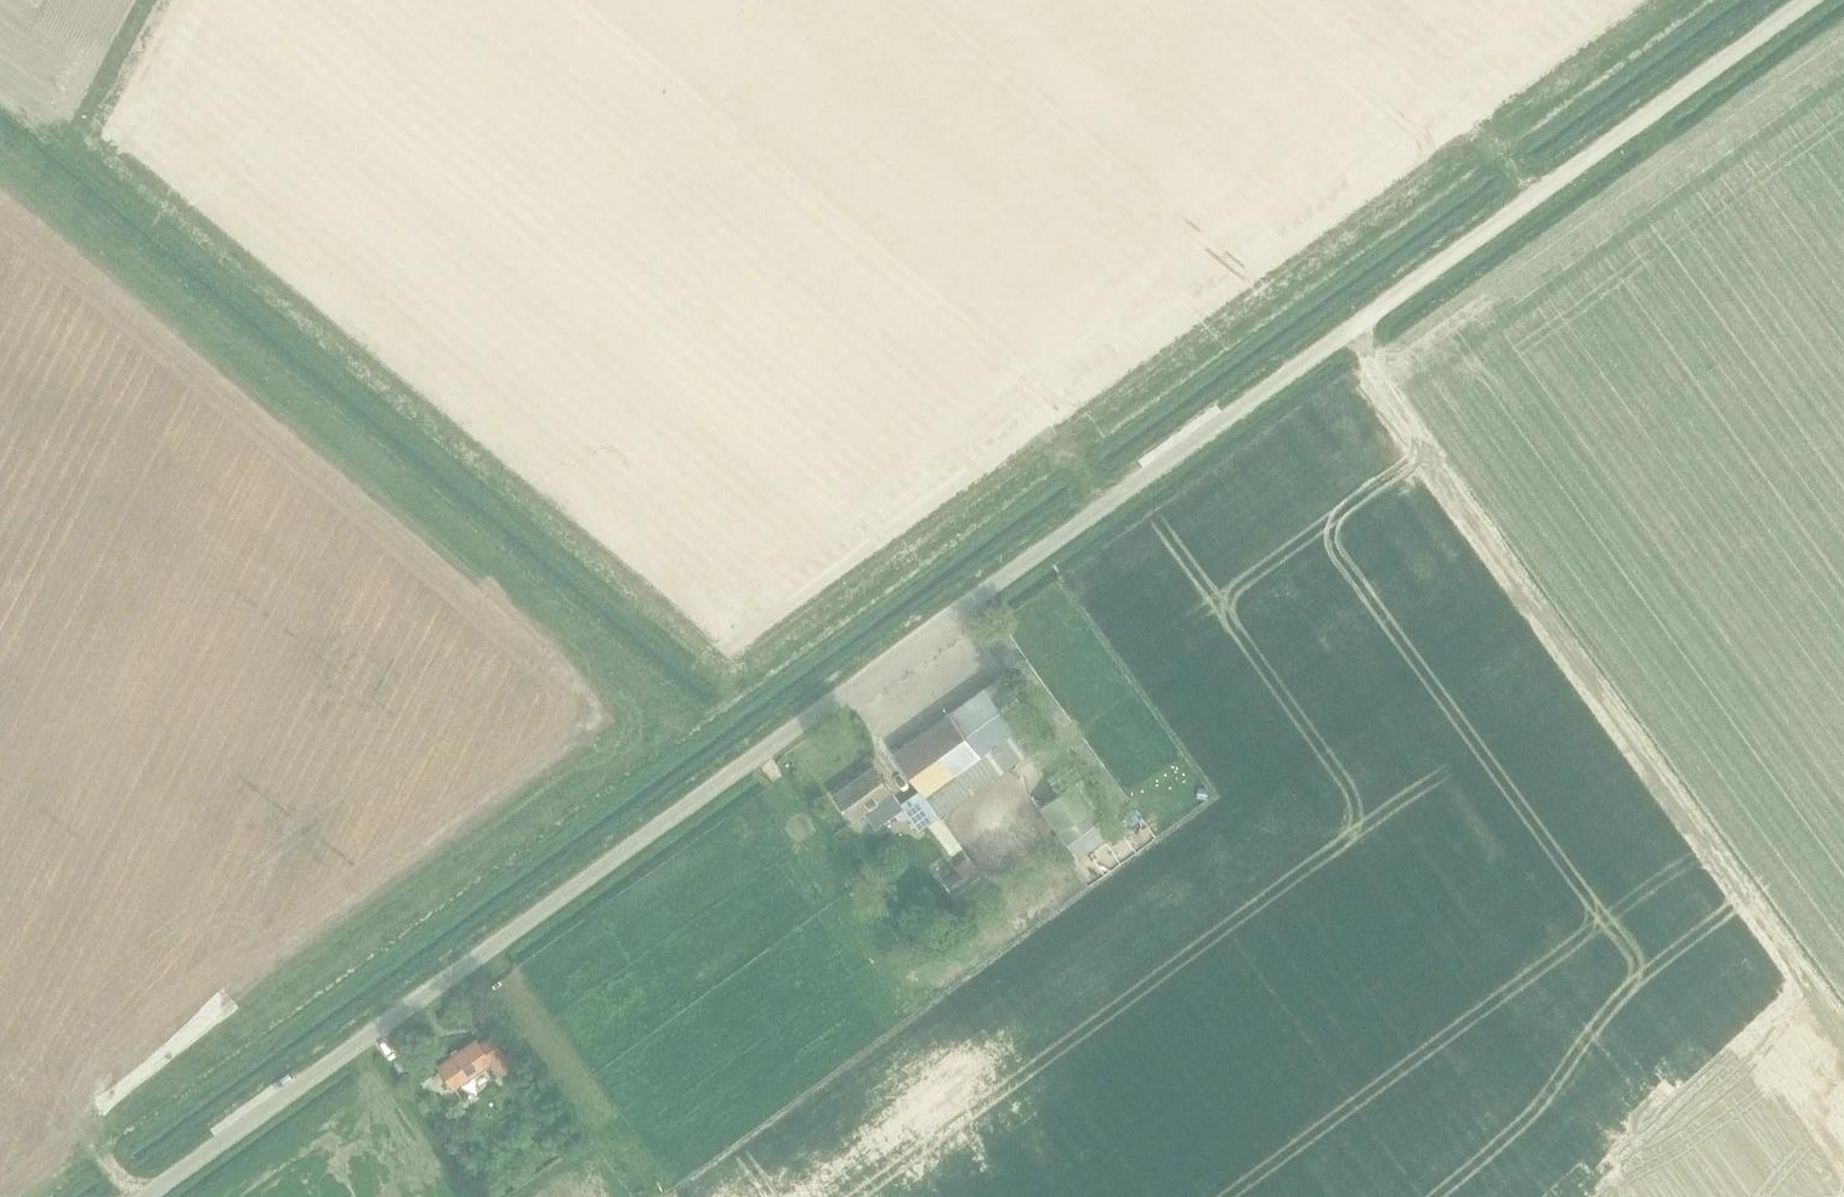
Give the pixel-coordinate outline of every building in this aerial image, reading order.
[(907,813),(918,828),(961,796),(948,778),(1014,730),(983,687),(893,752),(920,789),(900,803),(874,766),(834,792),(850,817),(863,809),(873,825),(892,811),(895,816),(907,813)] [(1032,769),(1048,758),(1038,744),(1022,755),(1032,769)] [(1040,805),(1066,844),(1102,818),(1094,807),(1100,803),(1082,777),(1080,778),(1065,759),(1059,772),(1069,786),(1040,805)] [(1197,788),(1196,799),(1206,800),(1208,789),(1197,788)] [(973,902),(961,884),(979,870),(962,847),(947,857),(958,871),(941,883),(948,893),(950,892),(963,910),(966,908),(972,916),(986,907),(980,897),(973,902)] [(519,1058),(512,1048),(503,1054),(490,1035),(479,1043),(476,1038),(438,1065),(455,1089),(490,1063),(498,1073),(519,1058)]
